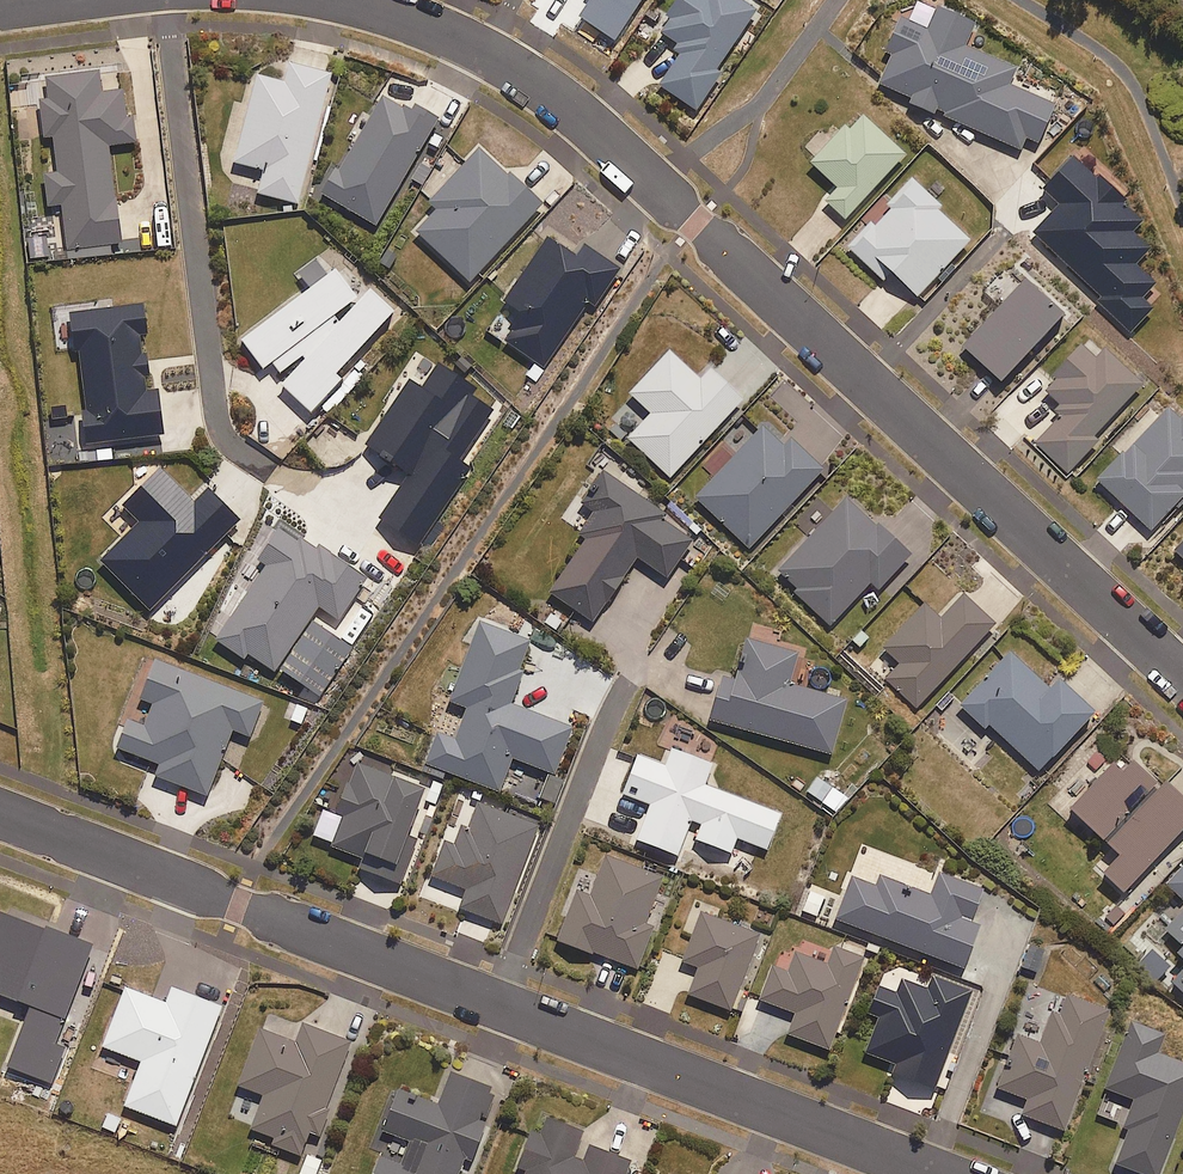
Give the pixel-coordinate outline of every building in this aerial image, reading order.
[(644,0),(583,0),(573,16),(615,44),(644,0)] [(755,18),(728,0),(683,0),(659,35),(684,52),(660,87),(697,113),(721,78),(716,75),(755,18)] [(970,15),(938,0),(932,0),(921,23),(888,8),(872,40),(889,48),(874,80),(1015,147),(1022,132),(1031,137),(1053,91),(1029,80),(1025,87),(1003,77),(1010,62),(959,38),(970,15)] [(297,204),(331,75),(289,64),(283,85),(257,78),(234,164),(265,172),(259,194),(297,204)] [(123,95),(103,98),(100,77),(47,85),(50,106),(40,108),(46,145),(54,144),(59,179),(46,181),(51,215),(63,214),(71,265),(108,260),(106,249),(123,247),(109,150),(138,146),(134,123),(127,124),(123,95)] [(417,108),(413,114),(384,96),(324,196),(375,226),(438,121),(417,108)] [(843,215),(901,149),(852,105),(825,136),(819,131),(800,152),(837,184),(824,199),(843,215)] [(469,282),(542,207),(482,149),(429,204),(437,211),(417,232),(469,282)] [(1058,204),(1033,231),(1104,295),(1100,300),(1131,328),(1150,307),(1140,298),(1154,282),(1134,264),(1150,247),(1133,231),(1144,219),(1126,203),(1130,199),(1099,171),(1096,174),(1074,153),(1041,188),(1058,204)] [(932,205),(936,199),(907,174),(845,246),(881,278),(889,268),(917,293),(967,235),(932,205)] [(584,248),(576,260),(547,240),(503,304),(522,316),(505,340),(544,368),(605,280),(609,283),(618,271),(584,248)] [(49,267),(48,242),(28,243),(29,268),(49,267)] [(359,300),(358,302),(335,271),(241,340),(263,371),(274,363),(283,375),(280,378),(312,411),(342,382),(335,374),(394,316),(369,290),(359,300)] [(1000,380),(1065,314),(1026,278),(963,345),(1000,380)] [(166,439),(160,395),(150,396),(148,386),(154,385),(151,360),(142,361),(140,339),(148,338),(145,311),(71,321),(75,352),(80,351),(89,418),(83,418),(87,449),(166,439)] [(1117,402),(1138,377),(1081,330),(1037,383),(1063,406),(1032,444),(1066,472),(1121,405),(1117,402)] [(709,367),(699,378),(668,350),(629,392),(651,412),(628,438),(670,477),(742,397),(709,367)] [(457,461),(494,408),(436,367),(420,389),(410,381),(364,446),(408,476),(379,518),(415,544),(467,468),(457,461)] [(1178,409),(1174,414),(1161,402),(1094,475),(1147,525),(1177,493),(1182,498),(1182,496),(1182,414),(1178,409)] [(790,437),(785,443),(762,423),(694,499),(749,549),(823,467),(790,437)] [(656,515),(659,510),(598,467),(562,518),(585,534),(547,590),(590,620),(636,555),(665,575),(690,539),(656,515)] [(206,491),(193,504),(161,473),(124,510),(138,524),(100,564),(150,613),(210,552),(238,522),(206,491)] [(892,602),(924,565),(846,496),(776,576),(833,626),(871,583),(892,602)] [(278,670),(279,671),(311,622),(321,608),(339,620),(366,578),(334,557),(331,561),(281,528),(259,563),(266,568),(217,643),(244,661),(248,656),(275,674),(278,670)] [(920,709),(995,622),(962,594),(941,619),(924,605),(871,666),(920,709)] [(553,773),(571,725),(533,711),(543,683),(518,673),(531,640),(477,619),(446,699),(465,706),(453,736),(433,728),(421,760),(498,789),(510,756),(553,773)] [(351,648),(311,622),(279,671),(319,697),(351,648)] [(786,680),(795,651),(744,636),(732,677),(719,673),(706,717),(830,753),(845,697),(786,680)] [(1051,671),(1043,681),(1008,651),(961,706),(984,726),(987,723),(1040,769),(1093,706),(1051,671)] [(250,740),(263,706),(156,666),(142,704),(154,709),(145,733),(128,726),(117,754),(162,771),(158,783),(207,802),(233,733),(250,740)] [(662,763),(633,752),(631,757),(612,750),(586,817),(651,843),(676,852),(690,817),(700,821),(694,837),(729,850),(735,836),(765,847),(779,812),(701,782),(710,761),(669,745),(662,763)] [(1152,777),(1122,750),(1110,764),(1103,758),(1064,803),(1115,849),(1097,868),(1121,889),(1182,819),(1182,798),(1155,773),(1152,777)] [(420,787),(390,774),(356,759),(347,779),(343,777),(328,811),(340,816),(328,843),(361,857),(357,867),(399,885),(405,870),(387,862),(420,787)] [(556,803),(564,780),(547,774),(539,798),(556,803)] [(835,811),(845,797),(817,776),(807,790),(835,811)] [(464,885),(456,907),(498,923),(536,822),(476,799),(466,826),(457,823),(450,843),(440,839),(427,871),(464,885)] [(643,921),(661,873),(602,851),(587,893),(572,887),(554,937),(636,967),(652,924),(643,921)] [(1182,897),(1182,859),(1163,880),(1182,898),(1182,897)] [(966,919),(979,886),(936,870),(926,896),(888,881),(885,888),(849,875),(833,916),(960,965),(976,922),(966,919)] [(728,1007),(756,932),(697,910),(679,958),(696,964),(685,992),(728,1007)] [(92,953),(0,918),(0,999),(31,1010),(8,1069),(52,1086),(65,1051),(56,1047),(92,953)] [(1164,955),(1176,966),(1167,976),(1182,991),(1182,935),(1164,955)] [(1034,969),(1042,947),(1027,942),(1019,964),(1034,969)] [(826,1047),(860,955),(832,945),(825,962),(793,950),(786,969),(769,963),(757,997),(793,1010),(785,1032),(826,1047)] [(1155,981),(1169,965),(1148,946),(1134,962),(1155,981)] [(937,1071),(967,989),(930,975),(926,988),(898,977),(893,991),(874,984),(864,1009),(876,1014),(863,1050),(893,1061),(889,1071),(941,1090),(947,1075),(937,1071)] [(172,981),(166,997),(125,981),(102,1040),(142,1056),(124,1102),(176,1122),(222,1000),(172,981)] [(1062,1126),(1105,1006),(1064,991),(1057,1011),(1049,1007),(1037,1040),(1012,1031),(993,1083),(1025,1095),(1019,1111),(1062,1126)] [(1160,1029),(1128,1017),(1102,1086),(1131,1096),(1121,1123),(1126,1125),(1113,1162),(1146,1173),(1156,1173),(1182,1101),(1182,1060),(1153,1049),(1160,1029)] [(301,1151),(308,1129),(321,1133),(330,1107),(325,1106),(347,1037),(301,1022),(295,1038),(258,1026),(240,1080),(263,1088),(251,1124),(274,1132),(271,1142),(301,1151)] [(464,1156),(470,1159),(485,1119),(480,1117),(493,1083),(449,1067),(437,1102),(396,1087),(382,1126),(410,1137),(402,1160),(378,1151),(370,1173),(457,1173),(464,1156)] [(572,1153),(578,1138),(583,1127),(541,1110),(519,1164),(526,1166),(523,1173),(625,1173),(631,1159),(587,1142),(581,1157),(572,1153)]
